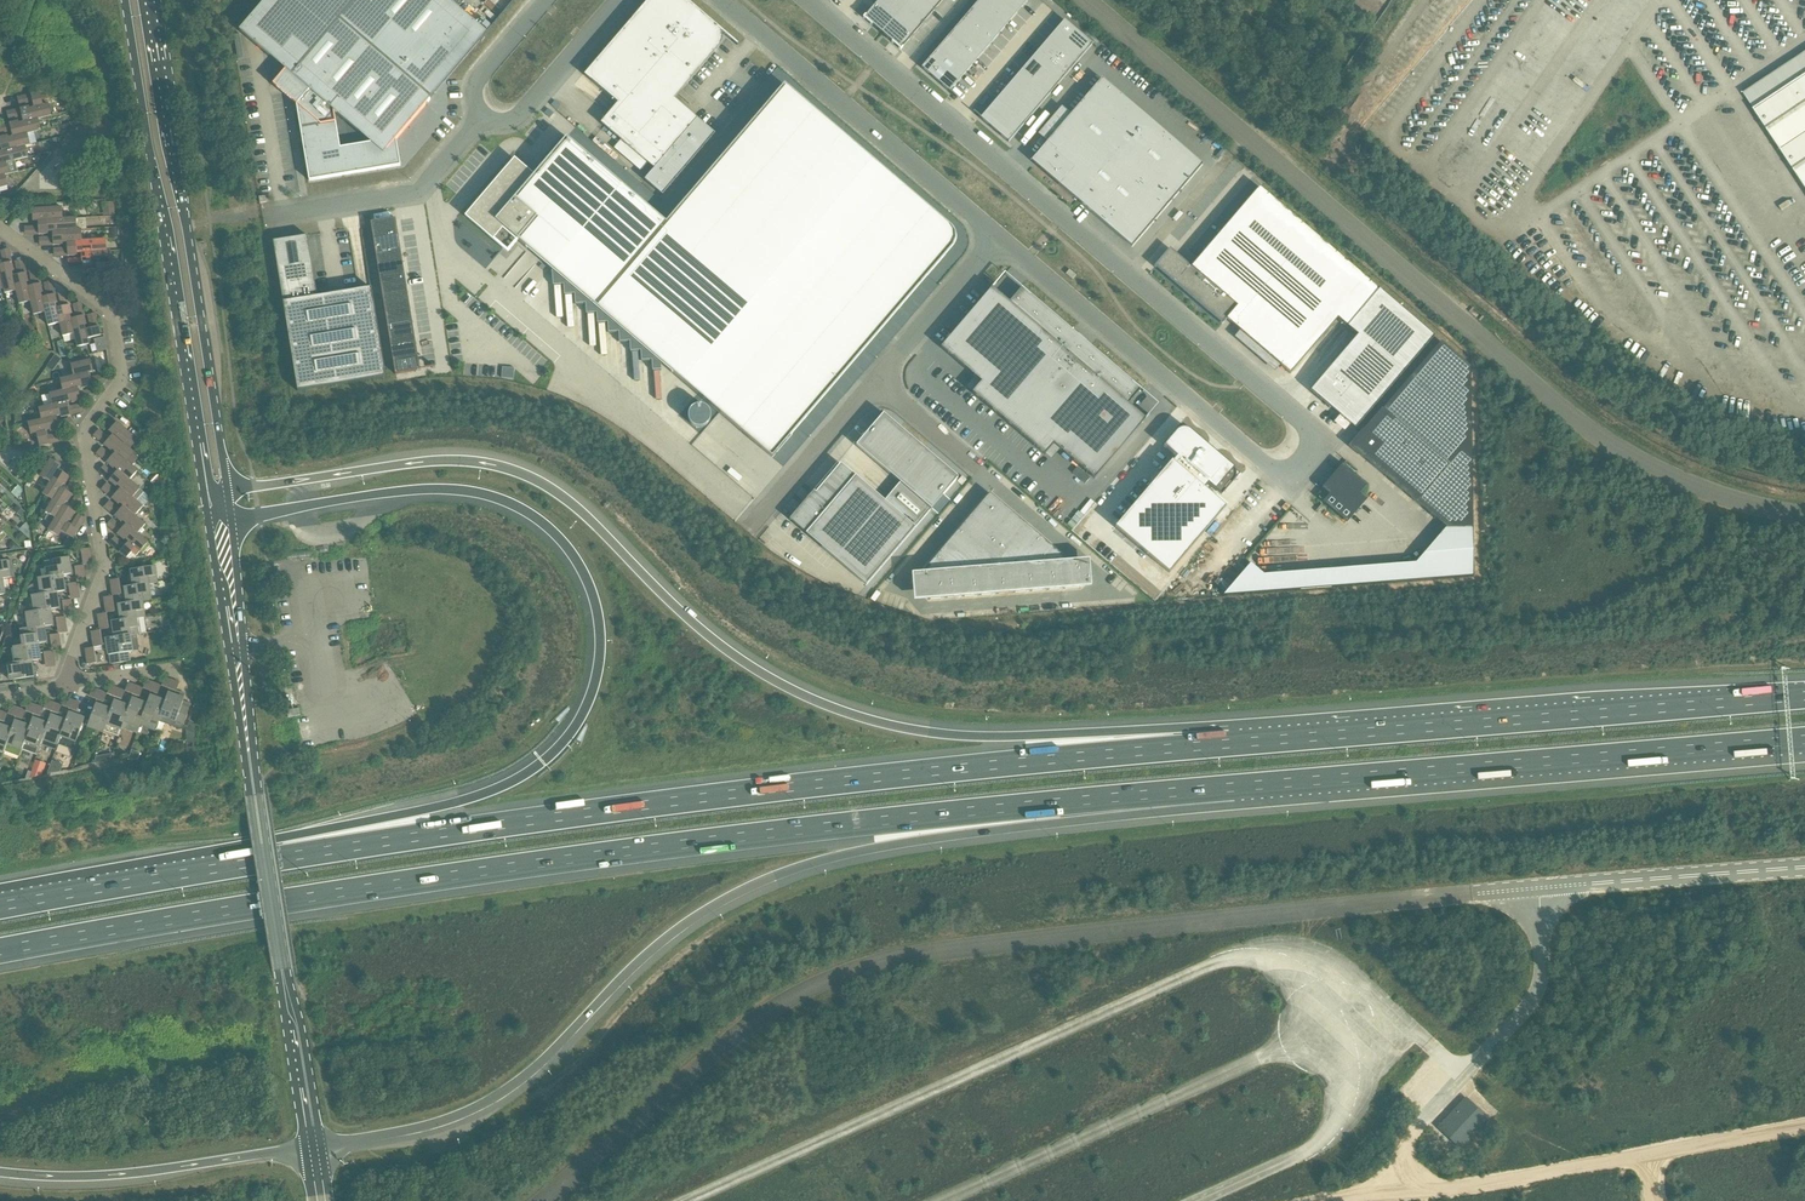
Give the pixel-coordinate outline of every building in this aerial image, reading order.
[(297,104),(309,181),(401,166),(396,139),(487,33),(448,0),(266,0),(240,31),(286,70),(273,85),(297,104)] [(585,75),(618,104),(601,123),(621,140),(648,163),(655,169),(645,180),(663,196),(715,134),(698,119),(674,99),(720,46),(721,44),(722,41),(723,38),(722,35),(721,32),(720,30),(718,28),(712,22),(688,1),(686,3),(683,0),(649,0),(624,29),(624,30),(588,72),(591,75),(589,77),(586,74),(585,75)] [(863,18),(901,50),(943,0),(879,0),(865,16),(863,18)] [(921,68),(951,93),(952,92),(950,91),(1029,0),(980,0),(921,68)] [(1093,45),(1064,20),(981,117),(980,117),(979,118),(1009,143),(1093,45)] [(1743,93),(1804,187),(1804,52),(1743,93)] [(1035,157),(1036,164),(1132,247),(1203,165),(1102,79),(1071,115),(1047,143),(1035,157)] [(499,180),(468,216),(504,247),(513,236),(518,241),(552,270),(553,285),(564,285),(564,295),(575,294),(575,304),(586,304),(586,314),(597,313),(597,323),(608,322),(609,333),(619,332),(620,342),(630,341),(631,352),(641,351),(642,361),(652,360),(653,371),(661,370),(661,363),(772,458),(952,248),(953,246),(954,245),(954,244),(955,242),(955,241),(956,239),(956,238),(956,237),(955,236),(955,234),(955,233),(954,231),(954,230),(953,229),(952,228),(951,227),(785,85),(666,223),(567,138),(534,176),(530,181),(516,169),(504,182),(503,183),(499,180)] [(34,108),(29,109),(32,120),(38,119),(51,116),(48,105),(43,106),(40,93),(31,95),(34,108)] [(555,101),(551,105),(557,110),(561,106),(555,101)] [(23,123),(19,124),(21,136),(27,134),(28,134),(41,131),(38,119),(32,120),(29,109),(29,107),(20,109),(23,123)] [(548,109),(544,113),(550,118),(554,114),(548,109)] [(78,110),(72,111),(76,125),(81,120),(78,110)] [(12,137),(8,138),(10,150),(16,148),(25,146),(30,145),(28,134),(27,134),(21,136),(19,124),(18,122),(9,124),(12,137)] [(0,152),(0,164),(6,163),(15,161),(28,158),(25,146),(16,148),(10,150),(8,138),(8,136),(0,138),(0,144),(2,151),(0,152)] [(56,139),(49,140),(50,147),(58,145),(56,139)] [(45,161),(50,156),(48,153),(39,155),(45,161)] [(5,175),(18,172),(15,161),(6,163),(0,164),(0,176),(5,175)] [(1170,249),(1154,267),(1222,325),(1227,320),(1240,331),(1280,366),(1290,374),(1338,319),(1347,327),(1357,336),(1310,391),(1329,407),(1330,409),(1331,408),(1339,416),(1350,425),(1355,429),(1434,337),(1380,290),(1260,187),(1191,268),(1170,249)] [(62,219),(62,207),(32,209),(33,222),(38,221),(39,235),(48,235),(47,232),(46,220),(53,220),(76,218),(62,219)] [(118,223),(117,217),(117,218),(107,218),(108,226),(118,226),(118,223)] [(77,230),(76,218),(53,220),(46,220),(47,232),(52,232),(53,246),(63,245),(63,243),(62,243),(62,231),(68,231),(81,230),(77,230)] [(378,222),(371,223),(374,240),(381,239),(398,236),(396,219),(378,222)] [(82,241),(81,230),(68,231),(62,231),(62,243),(63,243),(67,243),(68,256),(77,256),(77,254),(76,242),(82,241)] [(289,239),(274,242),(298,392),(386,378),(372,289),(318,298),(308,236),(289,239)] [(381,239),(374,240),(376,254),(401,250),(398,236),(381,239)] [(106,252),(107,252),(106,240),(82,241),(76,242),(77,254),(81,254),(82,267),(92,267),(91,265),(90,253),(97,253),(97,252),(106,252)] [(401,250),(376,254),(378,266),(403,262),(401,250)] [(110,251),(107,252),(106,252),(97,252),(97,253),(90,253),(91,265),(96,264),(97,278),(112,277),(112,266),(105,266),(105,263),(111,263),(110,251)] [(403,262),(378,266),(380,278),(405,274),(403,262)] [(3,289),(1,281),(2,281),(0,274),(12,272),(14,272),(11,263),(0,265),(0,291),(4,290),(3,289)] [(1076,275),(1069,270),(1066,274),(1072,280),(1076,275)] [(13,276),(12,272),(0,274),(2,281),(1,281),(3,289),(4,290),(5,294),(16,291),(14,286),(26,283),(28,283),(26,273),(13,276)] [(405,274),(380,278),(382,290),(407,286),(405,274)] [(27,287),(26,283),(14,286),(16,291),(19,305),(30,302),(31,302),(29,296),(41,293),(41,294),(43,293),(40,284),(27,287)] [(407,286),(382,290),(384,302),(408,298),(407,286)] [(992,287),(940,348),(975,377),(981,382),(972,392),(972,393),(1045,455),(1054,445),(1060,450),(1095,479),(1146,419),(1129,404),(1142,390),(1022,287),(1009,302),(992,287)] [(42,298),(41,294),(41,293),(29,296),(31,302),(30,302),(34,315),(45,313),(43,307),(55,304),(57,304),(55,295),(42,298)] [(408,298),(384,302),(386,314),(410,310),(408,298)] [(56,309),(55,304),(43,307),(45,313),(48,326),(59,323),(60,323),(58,318),(70,315),(72,315),(70,306),(56,309)] [(410,310),(386,314),(387,326),(412,322),(410,310)] [(71,319),(70,315),(58,318),(60,323),(59,323),(62,337),(73,334),(74,334),(72,328),(84,325),(84,326),(86,325),(84,316),(71,319)] [(412,322),(387,326),(389,338),(414,334),(412,322)] [(86,330),(84,326),(84,325),(72,328),(74,334),(73,334),(77,348),(89,345),(88,339),(101,336),(99,327),(86,330)] [(414,334),(389,338),(391,348),(416,344),(414,334)] [(1381,409),(1350,446),(1430,514),(1447,528),(1472,528),(1471,367),(1470,366),(1441,342),(1382,411),(1381,409)] [(416,344),(391,348),(393,360),(418,356),(416,344)] [(51,361),(57,366),(62,360),(55,355),(55,356),(51,361)] [(418,356),(393,360),(395,375),(420,371),(418,356)] [(82,387),(82,388),(91,386),(88,373),(93,372),(90,360),(71,365),(73,376),(73,377),(79,375),(82,387)] [(73,377),(73,376),(60,380),(63,391),(68,390),(71,401),(71,403),(80,401),(77,388),(82,387),(79,375),(73,377)] [(29,391),(23,400),(35,397),(33,390),(30,391),(29,391)] [(63,391),(49,394),(52,406),(58,404),(61,416),(61,418),(70,416),(66,403),(71,401),(68,390),(63,391)] [(52,406),(39,409),(41,420),(47,419),(50,430),(49,430),(50,432),(59,430),(56,417),(61,416),(58,404),(52,406)] [(710,420),(711,416),(710,413),(709,410),(707,408),(704,406),(701,405),(698,405),(695,406),(692,408),(690,410),(689,413),(688,416),(689,420),(690,423),(692,425),(695,427),(698,428),(701,428),(704,427),(707,425),(709,423),(710,420)] [(14,415),(25,412),(23,407),(18,408),(17,408),(15,412),(14,415)] [(814,491),(789,520),(866,585),(931,509),(937,514),(949,500),(943,495),(958,478),(881,412),(872,423),(874,425),(856,446),(900,483),(884,501),(841,464),(816,493),(814,491)] [(41,420),(28,423),(31,435),(36,434),(39,447),(48,445),(45,431),(49,430),(50,430),(47,419),(41,420)] [(125,445),(125,444),(130,449),(138,441),(117,422),(109,432),(113,435),(104,445),(110,451),(112,449),(119,440),(125,445)] [(1172,461),(1115,528),(1170,574),(1226,507),(1204,489),(1208,484),(1222,496),(1240,474),(1230,465),(1228,463),(1195,436),(1190,431),(1182,425),(1164,447),(1176,457),(1173,462),(1172,461)] [(8,432),(8,431),(7,431),(2,426),(1,427),(0,428),(0,433),(4,437),(5,436),(8,432)] [(2,445),(3,445),(10,446),(9,441),(2,436),(0,439),(0,443),(2,445)] [(113,469),(114,467),(122,458),(127,463),(132,466),(140,458),(130,449),(125,444),(125,445),(119,440),(112,449),(116,453),(107,463),(113,469)] [(145,451),(146,455),(147,463),(158,462),(154,442),(144,444),(145,451)] [(114,467),(118,471),(110,481),(116,486),(117,485),(125,476),(130,480),(137,472),(132,466),(127,463),(122,458),(114,467)] [(64,484),(66,485),(70,477),(59,470),(61,466),(51,459),(40,476),(50,483),(51,483),(54,477),(64,484)] [(1365,485),(1342,466),(1323,488),(1330,495),(1324,502),(1347,522),(1366,499),(1359,493),(1365,485)] [(158,475),(151,483),(158,489),(162,484),(162,475),(160,474),(158,475)] [(120,503),(128,494),(132,498),(133,498),(136,501),(144,493),(130,480),(125,476),(117,485),(121,488),(112,498),(119,505),(120,503)] [(51,483),(50,483),(43,494),(53,501),(57,495),(67,502),(68,503),(73,495),(61,488),(64,484),(54,477),(51,483)] [(136,501),(133,498),(132,498),(128,494),(120,503),(124,507),(115,516),(122,522),(123,521),(131,512),(135,516),(143,507),(136,501)] [(922,573),(912,573),(914,600),(930,599),(1080,588),(1091,587),(1089,560),(1070,561),(1069,561),(990,494),(922,573)] [(53,501),(46,512),(56,518),(59,513),(69,520),(71,521),(76,513),(64,506),(67,502),(57,495),(53,501)] [(18,506),(14,511),(21,517),(25,512),(18,506)] [(123,521),(127,524),(118,534),(124,540),(126,539),(125,539),(133,530),(138,534),(146,525),(135,516),(131,512),(123,521)] [(56,518),(48,530),(59,537),(62,532),(73,539),(78,531),(67,524),(69,520),(59,513),(56,518)] [(138,534),(133,530),(125,539),(126,539),(129,542),(120,552),(127,558),(132,552),(136,556),(148,543),(138,534)] [(23,544),(28,538),(21,532),(16,538),(23,544)] [(10,544),(9,547),(10,551),(22,549),(13,541),(10,544)] [(70,570),(75,569),(74,564),(70,564),(69,558),(45,562),(48,577),(48,578),(63,575),(63,576),(71,574),(70,570)] [(2,579),(15,577),(13,561),(0,563),(0,579),(2,579)] [(148,584),(157,583),(155,567),(132,571),(132,575),(127,575),(128,581),(133,580),(134,586),(148,584)] [(48,578),(48,577),(39,579),(42,595),(56,593),(65,592),(64,587),(69,586),(68,581),(64,581),(63,576),(63,575),(48,578)] [(134,586),(126,587),(126,592),(121,593),(122,598),(127,598),(128,603),(142,601),(142,602),(151,600),(148,584),(134,586)] [(42,595),(33,596),(36,612),(50,610),(59,609),(58,604),(63,603),(62,598),(57,599),(56,593),(42,595)] [(128,603),(119,604),(120,609),(115,610),(116,615),(121,615),(122,620),(122,621),(136,618),(136,619),(144,617),(145,617),(142,602),(142,601),(128,603)] [(36,612),(27,613),(29,629),(30,629),(44,627),(52,626),(51,621),(57,620),(56,615),(51,616),(50,610),(36,612)] [(122,620),(113,622),(114,627),(108,627),(109,633),(114,632),(115,637),(115,638),(130,635),(130,636),(137,635),(147,633),(144,617),(136,619),(136,618),(122,621),(122,620)] [(30,629),(29,629),(21,630),(23,646),(37,644),(38,644),(45,643),(45,638),(50,637),(49,632),(45,633),(44,627),(30,629)] [(107,644),(102,644),(103,650),(108,649),(109,655),(110,655),(112,664),(129,661),(128,652),(139,650),(137,635),(130,636),(130,635),(115,638),(115,637),(107,639),(107,644)] [(23,646),(14,647),(17,663),(31,661),(32,662),(40,660),(39,656),(44,655),(43,649),(39,650),(38,644),(37,644),(23,646)] [(17,663),(8,664),(11,681),(34,677),(33,673),(38,672),(37,667),(32,667),(32,662),(31,661),(17,663)] [(173,695),(168,694),(166,701),(161,716),(159,721),(182,729),(191,703),(183,700),(184,698),(178,696),(180,692),(175,690),(173,695)] [(150,696),(148,704),(143,718),(158,724),(159,721),(161,716),(166,701),(160,699),(162,695),(157,693),(155,698),(150,696)] [(125,721),(123,728),(138,733),(143,718),(148,704),(142,702),(144,697),(139,696),(137,700),(132,699),(130,706),(125,721)] [(106,724),(107,724),(104,731),(120,737),(123,728),(125,721),(130,706),(125,705),(126,700),(121,698),(119,703),(114,702),(112,709),(112,710),(106,724)] [(101,706),(96,704),(89,727),(104,732),(104,731),(107,724),(106,724),(112,710),(112,709),(106,707),(108,703),(103,701),(101,706)] [(301,715),(300,708),(288,710),(289,717),(301,715)] [(69,714),(66,722),(61,735),(62,735),(58,744),(73,749),(84,719),(79,717),(80,712),(75,710),(74,715),(69,714)] [(43,738),(43,739),(41,744),(57,749),(58,744),(62,735),(61,735),(66,722),(61,720),(63,715),(58,713),(56,718),(51,716),(48,724),(48,725),(43,738)] [(25,741),(22,749),(38,754),(41,744),(43,739),(43,738),(48,725),(48,724),(43,723),(45,718),(39,716),(38,721),(33,719),(30,727),(31,727),(25,741)] [(31,727),(30,727),(25,725),(27,721),(21,719),(20,724),(15,722),(12,729),(7,744),(4,752),(20,757),(22,749),(25,741),(31,727)] [(2,760),(4,752),(7,744),(12,729),(7,728),(8,723),(3,721),(2,726),(0,726),(0,760),(2,760)] [(189,723),(186,730),(195,733),(196,725),(190,723),(189,723)] [(105,755),(102,762),(110,761),(113,754),(105,755)] [(46,763),(36,760),(30,778),(42,776),(46,763)] [(1463,1097),(1435,1125),(1456,1146),(1484,1118),(1463,1097)]
